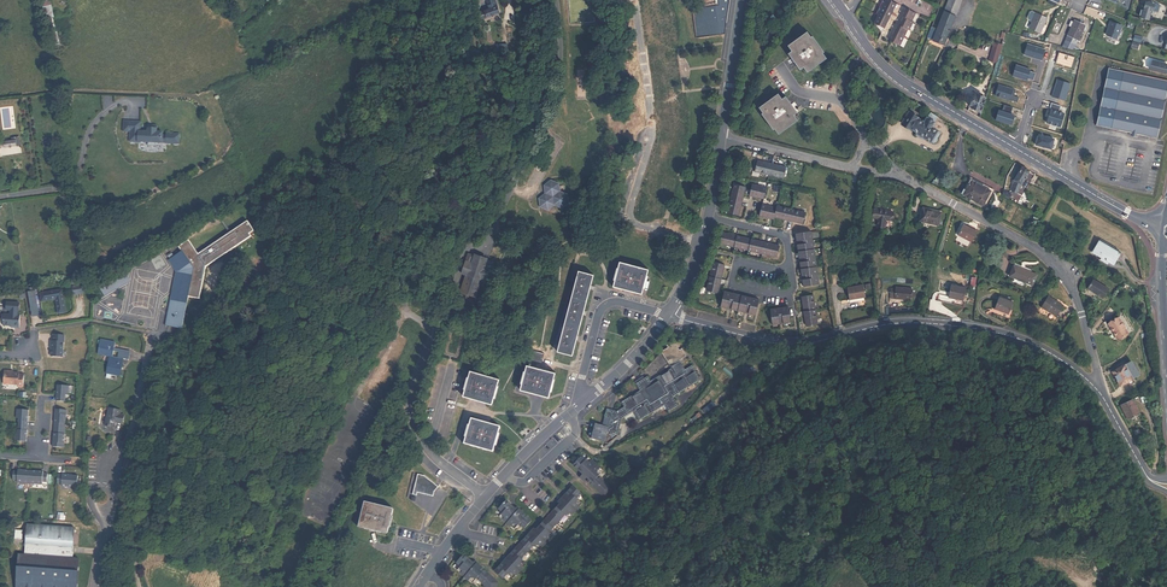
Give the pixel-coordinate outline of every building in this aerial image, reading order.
[(703,7),(692,9),(696,38),(725,34),(730,0),(702,0),(703,7)] [(883,33),(887,24),(888,23),(891,16),(892,15),(892,14),(892,13),(894,9),(895,8),(896,8),(898,9),(900,5),(890,0),(882,0),(876,13),(880,15),(876,23),(880,25),(879,26),(883,33)] [(928,38),(945,45),(952,27),(963,0),(950,0),(938,28),(932,25),(928,38)] [(1144,13),(1142,12),(1141,16),(1142,16),(1143,16),(1143,18),(1149,20),(1150,20),(1152,11),(1159,12),(1161,5),(1155,3),(1155,4),(1147,2),(1146,5),(1145,5),(1144,8),(1145,8),(1145,10),(1144,13)] [(500,13),(498,6),(495,6),(494,4),(489,6),(489,9),(479,13),(481,20),(500,13)] [(893,39),(891,41),(892,42),(901,46),(905,37),(908,29),(910,30),(914,22),(912,21),(916,13),(907,8),(905,12),(905,13),(904,14),(903,17),(905,18),(903,20),(903,22),(902,21),(900,25),(899,25),(898,27),(897,29),(893,37),(894,37),(893,39)] [(1029,20),(1033,22),(1037,14),(1032,12),(1031,13),(1028,18),(1029,20)] [(1033,22),(1030,29),(1040,34),(1047,18),(1037,14),(1033,22)] [(1064,47),(1076,50),(1085,31),(1086,27),(1087,25),(1076,20),(1076,22),(1073,27),(1064,47)] [(1122,25),(1109,21),(1104,35),(1117,39),(1122,25)] [(791,52),(788,54),(799,70),(803,68),(807,73),(825,61),(821,55),(823,54),(812,37),(810,39),(806,33),(788,46),(791,52)] [(1002,45),(995,42),(989,60),(997,63),(1002,45)] [(1046,49),(1027,43),(1024,55),(1037,59),(1042,61),(1046,49)] [(634,61),(633,62),(633,64),(632,65),(632,67),(632,68),(631,70),(631,71),(631,73),(631,74),(632,76),(632,77),(633,79),(633,80),(634,81),(635,83),(635,84),(636,85),(637,87),(638,86),(639,85),(639,83),(640,81),(640,80),(641,78),(641,76),(641,75),(641,73),(640,72),(640,70),(639,68),(639,67),(638,65),(637,64),(635,62),(634,61)] [(1166,73),(1166,72),(1166,64),(1154,61),(1152,69),(1166,73)] [(1032,68),(1016,63),(1011,76),(1028,81),(1029,79),(1034,80),(1036,73),(1031,71),(1032,68)] [(586,68),(577,68),(578,98),(587,98),(586,68)] [(1133,133),(1141,134),(1160,138),(1166,99),(1166,80),(1124,72),(1109,68),(1109,69),(1098,126),(1114,129),(1133,133)] [(1070,83),(1056,79),(1051,97),(1065,100),(1070,83)] [(1014,89),(998,84),(994,97),(1010,102),(1011,99),(1017,101),(1020,92),(1014,90),(1014,89)] [(975,93),(970,106),(981,113),(986,98),(975,93)] [(777,94),(758,108),(762,113),(760,115),(771,130),(773,129),(777,135),(796,122),(792,116),(796,113),(785,97),(781,100),(777,94)] [(1060,106),(1051,103),(1046,123),(1062,127),(1066,114),(1059,112),(1060,106)] [(1013,107),(1004,105),(1002,111),(999,110),(995,120),(1012,125),(1014,117),(1013,114),(1011,114),(1013,107)] [(931,126),(938,116),(931,112),(924,122),(917,117),(917,116),(909,110),(901,121),(917,132),(924,137),(930,141),(931,141),(933,142),(934,141),(935,141),(937,139),(936,137),(940,133),(931,126)] [(168,141),(181,142),(181,133),(174,133),(175,131),(171,131),(171,133),(168,132),(168,134),(164,134),(164,131),(158,131),(158,124),(155,124),(154,125),(150,125),(150,130),(142,130),(142,120),(126,120),(125,130),(132,130),(131,140),(149,141),(149,144),(157,144),(157,141),(164,141),(168,141)] [(1054,138),(1037,133),(1033,146),(1050,150),(1054,138)] [(20,144),(19,137),(12,138),(13,141),(4,142),(5,147),(20,144)] [(757,160),(754,171),(782,179),(785,168),(757,160)] [(1017,194),(1030,170),(1023,167),(1022,166),(1014,180),(1015,181),(1012,191),(1013,192),(1017,194)] [(549,209),(552,207),(556,204),(561,206),(563,207),(570,201),(568,194),(565,193),(560,190),(559,184),(559,183),(552,179),(546,184),(548,186),(547,187),(546,188),(547,192),(541,197),(542,206),(549,209)] [(978,203),(983,206),(991,191),(971,180),(966,189),(964,188),(961,194),(978,203)] [(730,199),(742,201),(742,199),(745,187),(733,184),(730,199)] [(752,184),(749,195),(752,196),(763,199),(766,188),(752,184)] [(1009,193),(1004,190),(1003,195),(1009,199),(1011,194),(1009,193)] [(742,201),(730,199),(727,212),(730,213),(738,215),(739,210),(741,204),(742,201)] [(774,217),(776,209),(761,205),(759,216),(772,219),(773,219),(774,217)] [(789,221),(791,210),(777,206),(776,209),(774,217),(787,220),(789,221)] [(892,211),(874,209),(873,217),(878,218),(877,225),(885,226),(886,219),(891,220),(892,211)] [(941,214),(922,209),(919,221),(938,225),(941,214)] [(791,210),(789,221),(791,221),(802,224),(804,213),(791,210)] [(165,324),(182,329),(188,297),(199,299),(202,301),(202,300),(199,298),(205,266),(250,236),(253,238),(254,237),(251,236),(249,233),(254,230),(247,221),(198,254),(188,240),(180,246),(182,250),(169,259),(176,270),(166,323),(165,323),(165,324)] [(968,227),(964,225),(958,235),(971,242),(976,232),(968,227)] [(805,241),(813,239),(812,232),(812,231),(796,233),(797,240),(805,239),(805,241)] [(734,247),(737,236),(735,236),(722,233),(720,244),(734,247)] [(749,251),(751,239),(749,239),(737,236),(734,247),(749,251)] [(763,254),(766,243),(763,242),(751,239),(749,251),(763,254)] [(799,251),(814,249),(813,239),(805,241),(805,243),(798,243),(799,251)] [(1107,250),(1109,248),(1101,242),(1099,244),(1107,250)] [(766,243),(763,254),(777,257),(779,246),(778,245),(766,243)] [(1117,255),(1109,248),(1107,250),(1099,244),(1093,253),(1101,259),(1099,261),(1103,264),(1104,262),(1112,267),(1119,257),(1120,257),(1121,256),(1118,254),(1117,255)] [(814,249),(799,251),(800,258),(807,257),(807,259),(816,258),(814,249)] [(474,255),(468,253),(461,273),(466,274),(461,290),(475,295),(480,280),(485,281),(492,261),(486,259),(474,254),(474,255)] [(801,269),(817,267),(816,258),(807,259),(808,261),(800,261),(801,269)] [(620,260),(613,284),(642,292),(649,268),(620,260)] [(710,276),(720,279),(723,267),(724,265),(713,262),(710,276)] [(1032,268),(1014,264),(1012,275),(1029,279),(1032,268)] [(810,276),(818,275),(817,267),(801,269),(802,276),(810,275),(810,276)] [(572,296),(587,299),(594,273),(579,270),(577,278),(572,296)] [(126,272),(100,287),(105,295),(131,280),(126,272)] [(818,275),(810,276),(810,278),(803,279),(804,286),(819,284),(818,275)] [(720,279),(710,276),(706,290),(717,293),(720,281),(720,279)] [(1109,291),(1093,283),(1088,293),(1104,301),(1109,291)] [(966,288),(951,284),(948,296),(963,300),(966,288)] [(82,285),(72,286),(73,294),(84,292),(82,285)] [(864,286),(848,288),(850,300),(865,297),(864,286)] [(910,299),(911,288),(895,287),(894,288),(890,288),(889,296),(894,296),(894,298),(910,299)] [(62,289),(40,293),(41,301),(56,299),(58,313),(66,312),(62,289)] [(730,301),(732,293),(723,291),(719,307),(726,308),(728,300),(730,301)] [(38,315),(35,292),(28,293),(30,307),(30,310),(31,316),(38,315)] [(732,293),(730,301),(731,301),(729,309),(737,311),(742,296),(732,293)] [(803,312),(814,310),(812,295),(801,297),(802,299),(803,312)] [(587,299),(572,296),(565,323),(579,327),(587,299)] [(747,305),(750,298),(742,296),(737,311),(743,313),(745,305),(747,305)] [(1012,301),(998,296),(994,308),(1008,313),(1012,301)] [(1063,306),(1048,296),(1041,307),(1056,317),(1063,306)] [(750,298),(747,305),(749,306),(747,314),(754,316),(758,300),(750,298)] [(3,314),(2,325),(10,326),(14,326),(14,328),(19,328),(20,315),(17,315),(17,311),(19,311),(19,303),(7,302),(6,310),(10,310),(10,314),(3,314)] [(778,307),(779,315),(781,315),(782,323),(789,322),(787,306),(778,307)] [(779,315),(778,307),(770,309),(772,325),(778,324),(777,315),(779,315)] [(814,310),(803,312),(804,313),(805,325),(816,323),(814,310)] [(1120,322),(1109,326),(1115,343),(1126,339),(1120,322)] [(579,327),(565,323),(558,350),(569,353),(570,350),(573,351),(579,327)] [(50,342),(50,345),(51,345),(51,348),(50,357),(62,358),(62,343),(63,343),(64,336),(53,335),(52,342),(50,342)] [(113,350),(114,347),(115,341),(101,339),(98,353),(109,356),(106,372),(120,375),(123,360),(128,361),(130,350),(119,348),(119,351),(113,350)] [(662,351),(670,365),(679,359),(686,355),(685,352),(682,348),(680,350),(673,340),(667,344),(669,347),(662,351)] [(531,358),(529,364),(530,364),(532,358),(542,361),(545,351),(532,348),(530,357),(531,358)] [(640,389),(653,406),(662,400),(669,411),(679,405),(673,396),(701,379),(692,364),(685,369),(679,359),(670,365),(671,367),(671,368),(651,380),(648,376),(645,378),(637,382),(636,383),(640,389)] [(530,364),(529,364),(527,363),(520,387),(549,395),(555,371),(530,364)] [(1127,365),(1111,370),(1117,386),(1133,381),(1127,365)] [(4,370),(3,383),(17,384),(17,386),(22,386),(23,374),(18,374),(19,373),(13,373),(10,372),(10,371),(4,370)] [(471,370),(464,394),(481,399),(492,402),(499,378),(471,370)] [(56,402),(65,403),(65,396),(68,396),(69,387),(57,386),(56,392),(56,402)] [(653,406),(640,389),(622,401),(625,405),(618,410),(612,408),(608,407),(605,415),(611,417),(608,425),(602,424),(601,423),(597,422),(595,427),(592,438),(604,441),(607,431),(618,435),(622,422),(623,418),(634,412),(639,421),(656,410),(653,406)] [(1134,399),(1123,405),(1131,419),(1141,413),(1134,399)] [(114,426),(115,420),(115,418),(118,419),(118,421),(123,422),(125,414),(120,413),(121,409),(109,406),(106,424),(114,426)] [(28,410),(16,409),(15,418),(18,419),(16,432),(14,432),(13,441),(25,442),(25,436),(27,417),(27,416),(28,410)] [(52,448),(63,449),(66,411),(55,410),(54,415),(52,442),(52,448)] [(472,418),(464,442),(493,451),(501,427),(472,418)] [(582,456),(574,464),(582,472),(583,470),(591,477),(589,479),(588,481),(596,489),(605,497),(613,489),(604,481),(604,480),(599,476),(604,470),(596,463),(589,456),(586,460),(582,456)] [(13,471),(12,480),(17,481),(17,483),(42,485),(42,483),(47,483),(47,474),(43,474),(43,472),(18,470),(18,472),(13,471)] [(583,470),(582,472),(584,474),(581,477),(584,480),(587,477),(589,479),(591,477),(583,470)] [(418,492),(434,494),(435,491),(438,486),(437,485),(424,475),(418,473),(412,494),(416,495),(418,492)] [(71,476),(57,475),(56,484),(61,485),(63,485),(63,487),(76,488),(78,477),(71,476)] [(565,501),(576,510),(583,503),(577,498),(582,493),(574,485),(566,494),(569,497),(565,501)] [(560,503),(562,505),(565,501),(569,497),(566,494),(558,502),(560,503)] [(364,500),(358,525),(387,533),(393,507),(364,500)] [(525,528),(532,520),(523,512),(520,516),(512,509),(514,507),(506,500),(499,508),(503,512),(500,516),(514,529),(520,523),(525,528)] [(549,516),(557,523),(565,514),(569,518),(576,510),(565,501),(562,505),(560,503),(549,516)] [(520,516),(523,512),(518,507),(516,509),(515,508),(514,507),(512,509),(520,516)] [(535,534),(546,543),(553,535),(549,532),(557,523),(549,516),(538,528),(540,529),(538,531),(535,534)] [(15,586),(77,586),(79,568),(80,558),(72,557),(73,554),(73,551),(73,548),(73,545),(75,529),(75,527),(27,523),(27,526),(25,542),(25,543),(25,545),(24,553),(18,553),(17,563),(16,581),(15,586)] [(534,528),(529,534),(532,537),(535,534),(538,531),(540,529),(538,528),(536,530),(534,528)] [(520,543),(528,550),(534,545),(540,550),(546,543),(535,534),(532,537),(529,534),(520,543)] [(510,562),(520,571),(527,564),(521,558),(528,550),(520,543),(510,554),(513,557),(510,562)] [(472,583),(477,578),(487,586),(494,586),(499,582),(481,566),(478,570),(470,563),(472,561),(464,554),(457,562),(461,566),(457,570),(472,583)] [(510,554),(503,562),(506,565),(510,562),(513,557),(510,554)] [(472,561),(470,563),(478,570),(481,566),(476,561),(474,563),(472,561)] [(520,571),(510,562),(506,565),(503,562),(495,571),(503,578),(507,573),(513,578),(520,571)]
